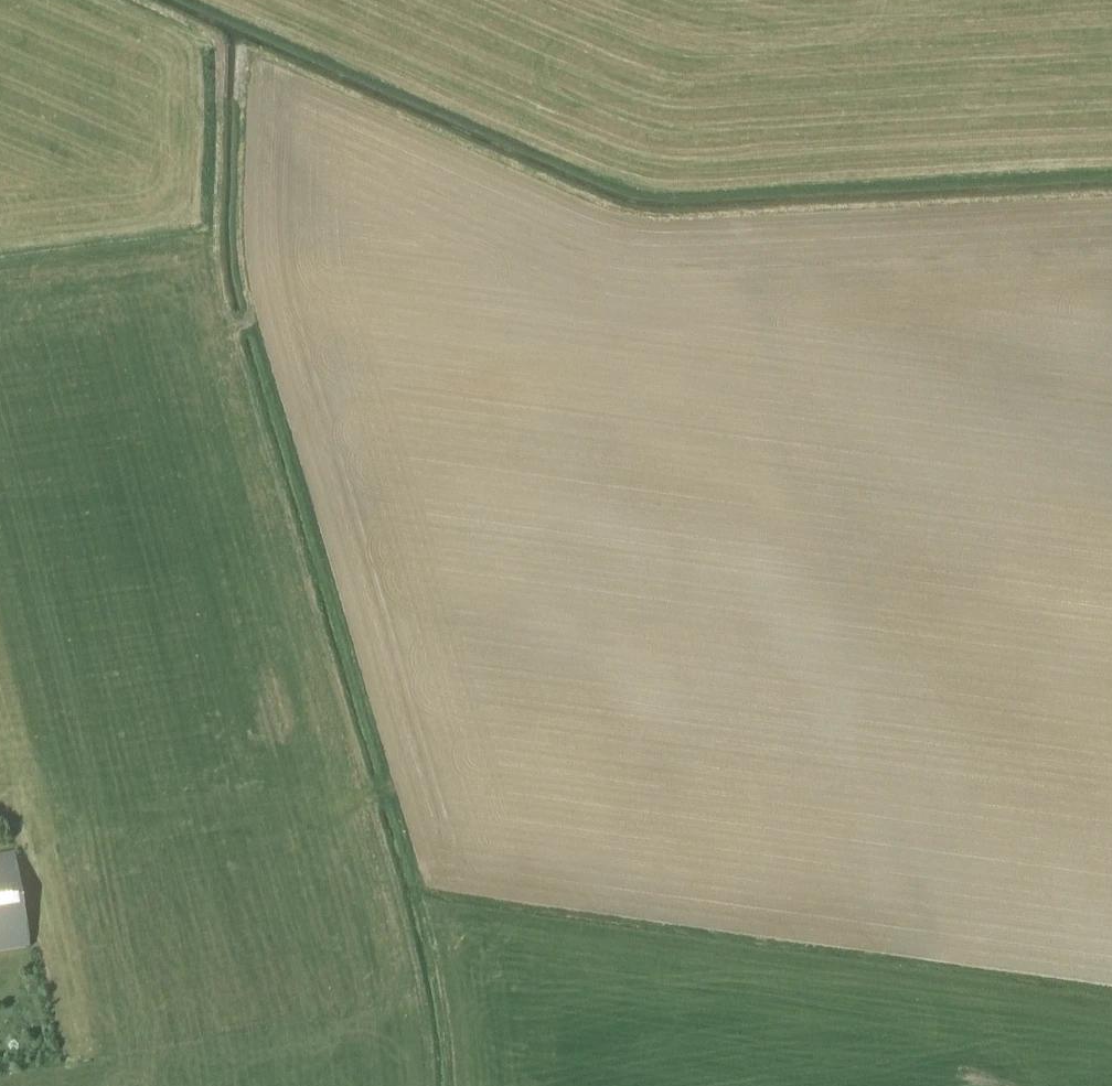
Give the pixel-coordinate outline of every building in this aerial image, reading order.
[(29,950),(14,853),(0,855),(0,954),(29,950)]
